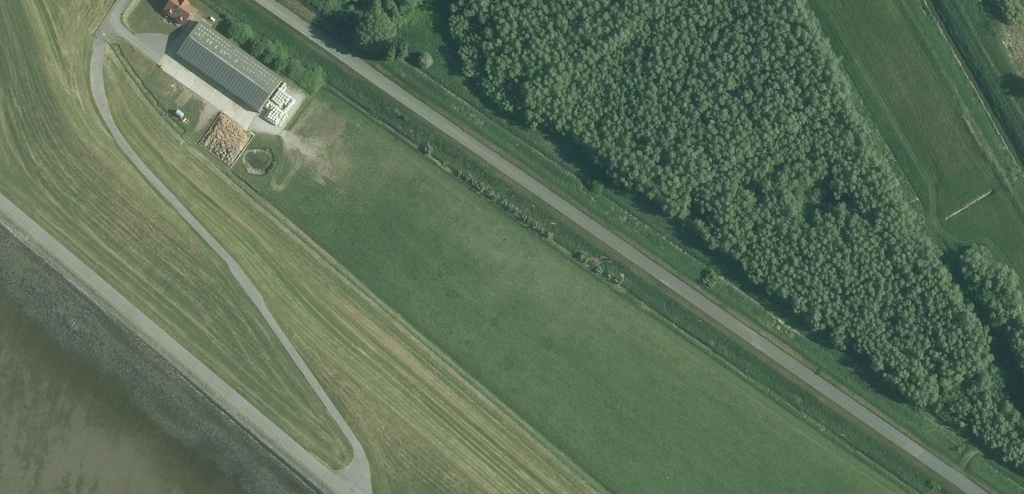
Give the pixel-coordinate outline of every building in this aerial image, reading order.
[(180,0),(171,0),(161,14),(182,30),(195,11),(180,0)] [(279,80),(196,23),(172,57),(255,114),(279,80)]
